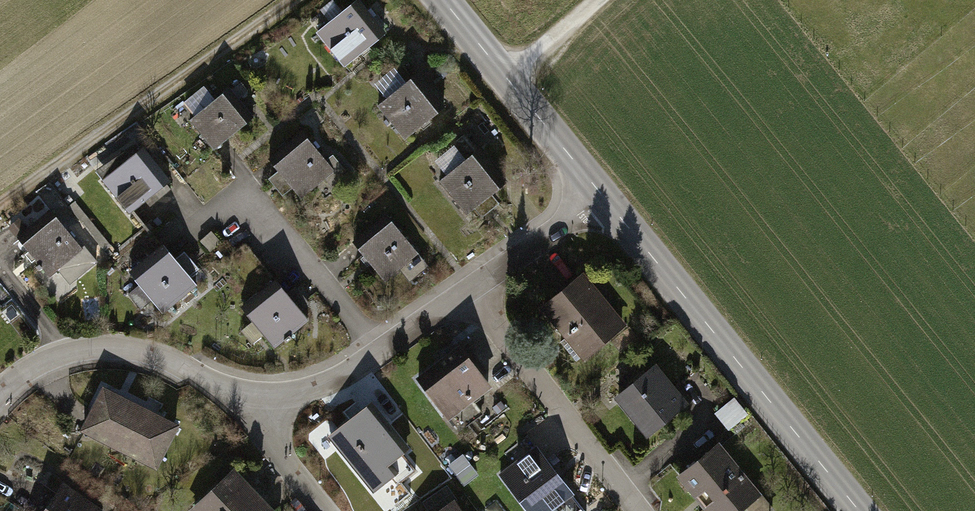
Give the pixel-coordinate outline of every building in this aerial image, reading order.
[(356,5),(323,31),(348,63),(381,36),(356,5)] [(417,77),(380,108),(408,139),(444,107),(417,77)] [(241,124),(221,99),(193,122),(214,147),(241,124)] [(308,138),(273,162),(295,193),(330,168),(308,138)] [(138,147),(106,179),(139,212),(172,180),(138,147)] [(476,153),(438,182),(464,216),(502,187),(476,153)] [(57,217),(23,243),(46,271),(79,246),(57,217)] [(388,219),(361,243),(390,277),(417,253),(388,219)] [(168,249),(137,276),(170,315),(202,288),(168,249)] [(582,274),(542,306),(586,361),(626,329),(582,274)] [(292,278),(247,309),(270,343),(315,312),(292,278)] [(457,348),(419,377),(460,431),(483,414),(475,403),(481,399),(477,393),(487,386),(457,348)] [(663,370),(621,398),(650,440),(691,411),(663,370)] [(114,397),(93,440),(170,478),(191,434),(114,397)] [(367,412),(331,439),(364,482),(400,456),(367,412)] [(497,474),(528,510),(547,510),(573,490),(535,444),(497,474)] [(681,471),(712,510),(747,510),(760,501),(716,444),(681,471)] [(209,510),(271,510),(247,481),(209,510)] [(42,510),(102,510),(103,510),(60,483),(42,510)]
